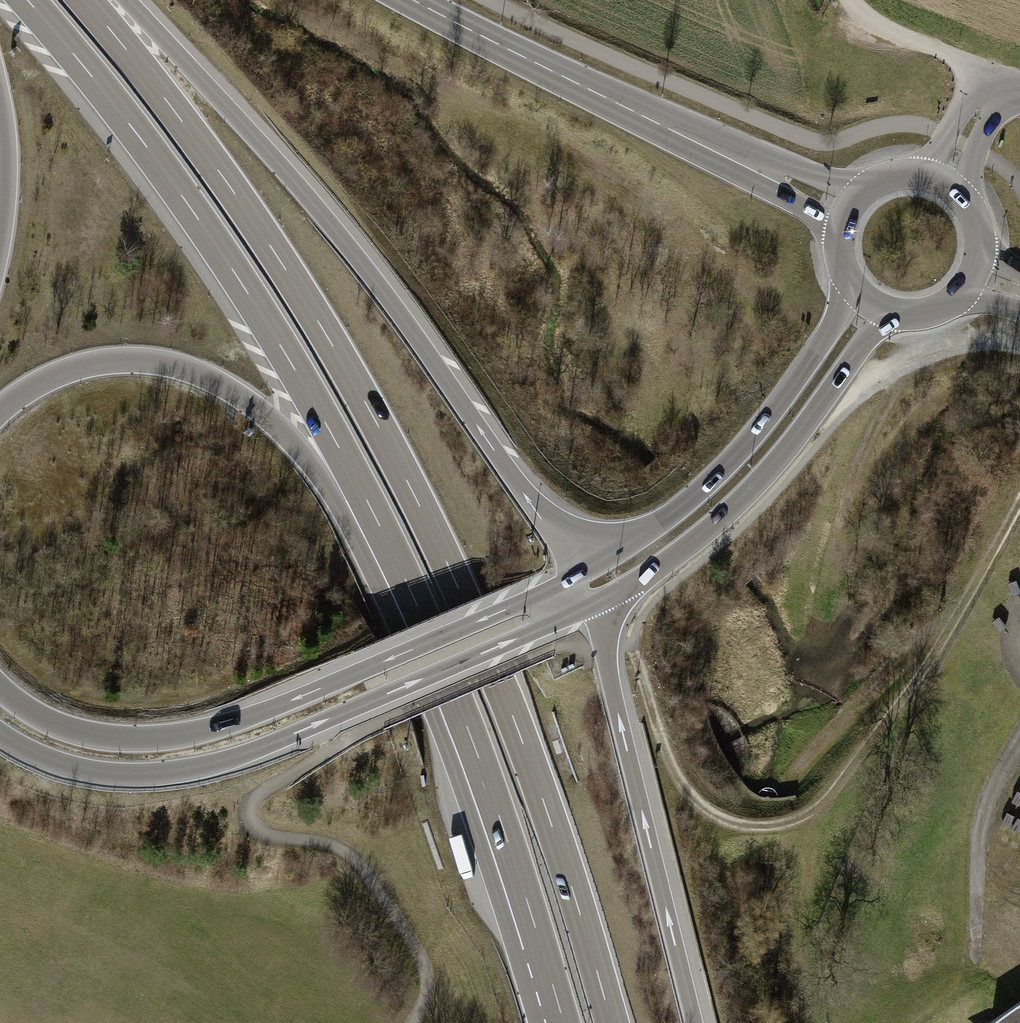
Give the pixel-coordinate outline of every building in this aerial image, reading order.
[(994,1018),(997,1022),(1019,1022),(1019,1001),(994,1018)]
